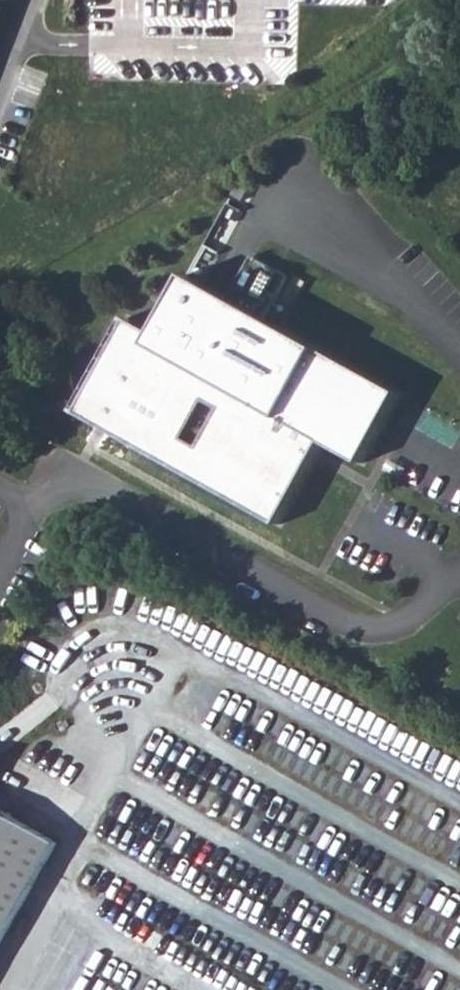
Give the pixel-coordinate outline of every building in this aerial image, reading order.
[(131,443),(279,524),(324,442),(362,462),(401,392),(266,318),(289,276),(253,256),(230,298),(190,276),(158,334),(128,318),(126,321),(129,323),(84,405),(137,433),(131,443)] [(137,433),(84,405),(79,414),(131,443),(137,433)] [(58,840),(0,807),(0,946),(58,840)]
